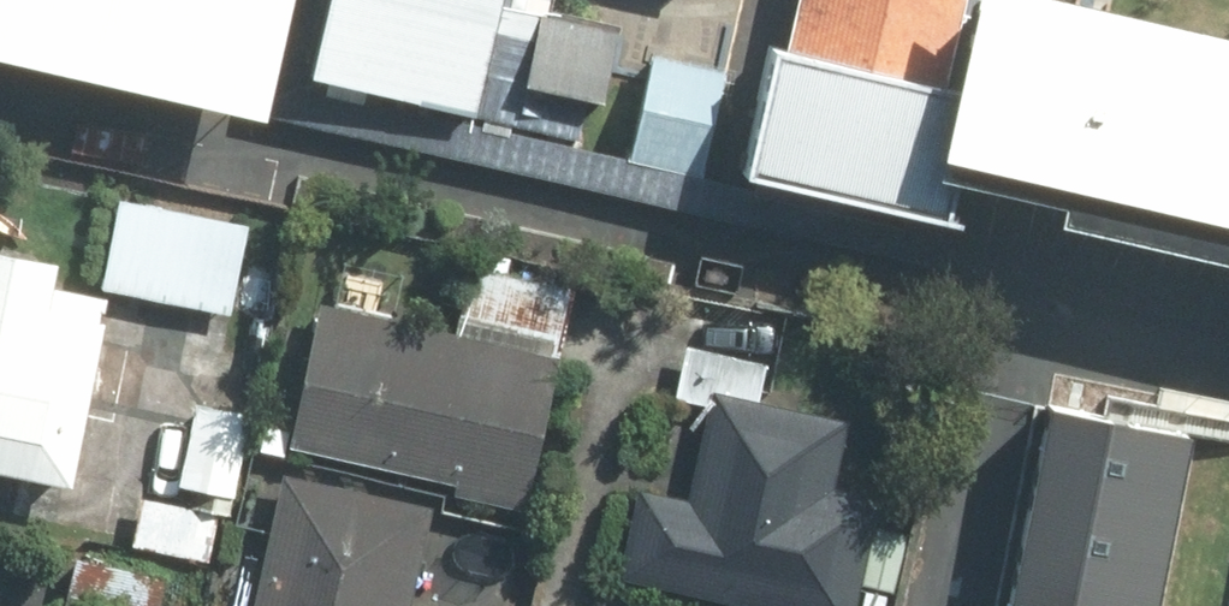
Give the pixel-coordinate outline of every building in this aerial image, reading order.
[(269,119),(294,0),(0,0),(0,63),(269,119)] [(302,90),(578,144),(585,106),(614,111),(631,26),(560,12),(563,0),(320,0),(302,90)] [(795,53),(771,52),(746,177),(961,220),(967,190),(1062,209),(1058,232),(1228,266),(1228,23),(1107,0),(806,0),(795,53)] [(728,74),(658,57),(633,156),(703,173),(728,74)] [(248,223),(118,202),(104,292),(234,312),(248,223)] [(461,327),(318,302),(293,448),(458,477),(455,498),(534,512),(574,288),(471,270),(461,327)] [(0,277),(0,470),(74,483),(109,298),(0,277)] [(866,424),(708,396),(691,493),(639,484),(621,586),(738,605),(863,605),(882,497),(854,492),(866,424)] [(983,605),(1125,605),(1160,446),(1025,417),(983,605)] [(436,506),(280,475),(255,605),(463,605),(469,576),(424,567),(436,506)] [(219,505),(152,493),(142,549),(209,562),(219,505)]
